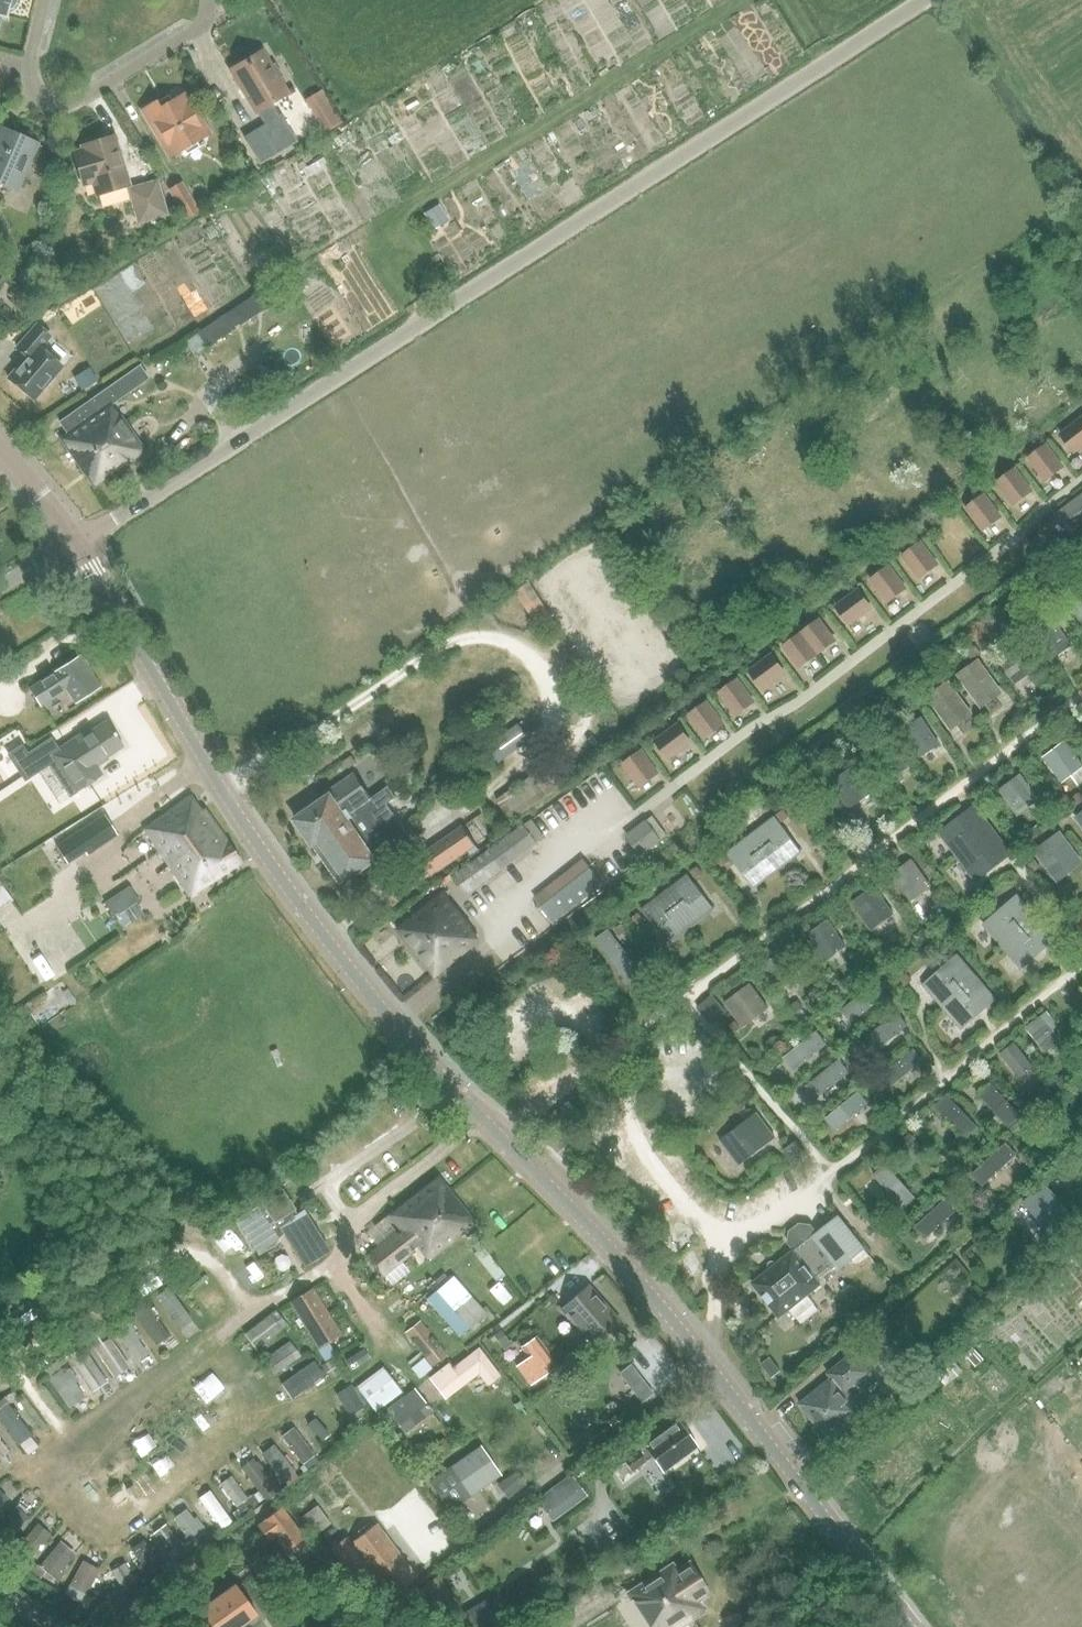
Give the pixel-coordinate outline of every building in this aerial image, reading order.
[(6,16),(8,10),(13,7),(16,3),(16,0),(0,0),(0,15),(6,16)] [(228,70),(256,115),(258,113),(265,126),(244,139),(261,167),(298,144),(282,116),(280,117),(272,105),(291,94),(281,77),(283,75),(276,63),(272,65),(262,49),(228,70)] [(305,100),(310,108),(326,135),(343,124),(322,89),(305,100)] [(143,109),(170,157),(209,134),(185,93),(160,108),(156,101),(143,109)] [(17,135),(0,127),(0,128),(0,183),(17,190),(38,144),(34,142),(33,136),(30,133),(26,131),(22,132),(17,135)] [(81,178),(91,175),(97,195),(130,185),(114,135),(82,145),(83,150),(73,153),(81,178)] [(129,190),(139,222),(166,214),(156,181),(129,190)] [(198,211),(182,183),(170,190),(186,218),(198,211)] [(438,209),(426,216),(435,230),(447,222),(438,209)] [(20,271),(19,281),(26,287),(35,284),(37,274),(29,268),(20,271)] [(18,292),(10,302),(22,313),(30,304),(18,292)] [(226,314),(196,333),(206,347),(235,328),(262,311),(252,296),(226,314)] [(72,298),(59,307),(67,319),(80,309),(72,298)] [(53,336),(38,323),(17,349),(26,357),(8,378),(35,400),(63,365),(42,348),(53,336)] [(60,439),(94,488),(111,476),(115,481),(130,471),(127,465),(145,452),(121,418),(118,420),(109,406),(148,379),(140,367),(60,422),(68,434),(60,439)] [(81,373),(89,386),(96,381),(89,368),(81,373)] [(1074,453),(1081,447),(1081,416),(1059,433),(1074,453)] [(1065,467),(1047,442),(1027,457),(1045,482),(1065,467)] [(1033,490),(1015,466),(995,482),(1013,505),(1033,490)] [(1071,534),(1081,526),(1081,493),(1055,513),(1071,534)] [(968,508),(985,530),(1002,516),(986,495),(968,508)] [(905,555),(921,577),(939,564),(923,542),(905,555)] [(873,579),(889,601),(907,587),(891,566),(873,579)] [(1066,582),(1057,588),(1063,597),(1072,591),(1066,582)] [(838,605),(851,623),(873,607),(859,589),(838,605)] [(43,603),(47,610),(54,606),(50,598),(43,603)] [(1033,630),(1053,659),(1072,646),(1053,617),(1033,630)] [(820,618),(802,632),(817,654),(836,640),(820,618)] [(817,654),(802,632),(785,645),(801,666),(817,654)] [(1000,659),(1015,683),(1037,668),(1022,645),(1000,659)] [(974,648),(965,653),(971,661),(979,656),(974,648)] [(751,670),(764,688),(786,672),(773,654),(751,670)] [(81,658),(31,690),(41,706),(63,692),(68,689),(71,694),(77,703),(100,688),(88,669),(90,667),(84,656),(81,658)] [(1003,696),(982,667),(976,659),(956,673),(983,711),(1003,696)] [(721,692),(737,714),(755,700),(739,679),(721,692)] [(973,713),(949,679),(926,695),(951,730),(973,713)] [(691,714),(706,736),(725,723),(709,701),(691,714)] [(920,717),(902,729),(921,756),(939,743),(920,717)] [(108,756),(124,746),(108,722),(93,732),(91,728),(53,754),(78,792),(103,775),(97,767),(110,759),(108,756)] [(487,745),(500,762),(530,739),(517,723),(487,745)] [(657,739),(670,757),(692,741),(678,723),(657,739)] [(909,768),(888,739),(870,751),(890,780),(909,768)] [(1060,784),(1081,768),(1081,763),(1065,740),(1041,758),(1060,784)] [(625,763),(641,784),(659,771),(643,750),(625,763)] [(352,757),(344,762),(349,769),(357,764),(352,757)] [(830,783),(850,809),(872,792),(852,766),(830,783)] [(999,789),(1018,816),(1041,800),(1021,773),(999,789)] [(330,795),(294,819),(314,848),(321,843),(347,882),(382,858),(381,857),(410,837),(401,824),(388,804),(397,798),(389,786),(371,799),(353,774),(328,791),(330,795)] [(410,779),(402,785),(411,797),(419,791),(410,779)] [(1073,798),(1077,805),(1081,802),(1081,797),(1080,794),(1073,798)] [(145,829),(191,897),(242,863),(206,810),(202,813),(191,797),(145,829)] [(843,801),(837,805),(842,813),(848,808),(843,801)] [(938,832),(958,857),(995,828),(975,803),(938,832)] [(784,808),(777,814),(782,820),(789,815),(784,808)] [(105,815),(73,836),(87,855),(117,834),(105,815)] [(775,816),(751,835),(779,871),(803,852),(775,816)] [(627,834),(642,853),(660,840),(646,820),(627,834)] [(523,824),(489,849),(503,869),(537,844),(523,824)] [(1038,825),(1031,830),(1035,837),(1043,832),(1038,825)] [(995,828),(958,857),(976,881),(1014,853),(995,828)] [(443,869),(475,847),(462,829),(420,859),(432,877),(443,869)] [(926,830),(919,835),(924,842),(930,837),(926,830)] [(1057,881),(1081,862),(1081,859),(1060,830),(1034,850),(1057,881)] [(727,853),(755,889),(779,871),(751,835),(727,853)] [(503,869),(489,849),(452,875),(466,895),(503,869)] [(724,854),(718,859),(723,865),(730,860),(724,854)] [(534,898),(554,924),(604,884),(584,858),(534,898)] [(891,874),(910,900),(931,886),(912,859),(891,874)] [(1034,860),(1028,864),(1034,872),(1040,867),(1034,860)] [(698,865),(691,870),(696,878),(703,873),(698,865)] [(687,874),(664,892),(692,929),(716,911),(687,874)] [(851,902),(871,930),(894,914),(874,885),(851,902)] [(980,885),(972,891),(977,898),(985,892),(980,885)] [(117,914),(139,901),(130,886),(105,901),(105,906),(110,914),(117,914)] [(669,947),(692,929),(664,892),(641,910),(669,947)] [(986,929),(1002,947),(1037,917),(1017,894),(993,915),(997,919),(986,929)] [(400,932),(436,976),(478,942),(469,930),(470,929),(444,896),(400,932)] [(982,903),(975,910),(981,916),(988,910),(982,903)] [(644,920),(638,912),(630,918),(636,926),(644,920)] [(1073,918),(1079,926),(1081,924),(1081,919),(1079,914),(1073,918)] [(1032,961),(1057,940),(1037,917),(1002,947),(1017,964),(1027,956),(1032,961)] [(805,935),(823,961),(846,945),(828,919),(805,935)] [(622,923),(615,928),(620,935),(627,930),(622,923)] [(932,924),(924,931),(930,938),(938,932),(932,924)] [(1060,943),(1052,949),(1058,956),(1065,951),(1060,943)] [(902,944),(895,949),(899,956),(906,952),(902,944)] [(762,965),(781,991),(800,978),(781,951),(762,965)] [(923,984),(939,1002),(973,972),(957,954),(923,984)] [(973,972),(939,1002),(962,1029),(997,999),(973,972)] [(907,974),(900,979),(905,985),(912,980),(907,974)] [(846,977),(838,982),(843,990),(851,985),(846,977)] [(886,977),(878,982),(884,990),(892,984),(886,977)] [(724,1002),(743,1028),(769,1009),(750,983),(724,1002)] [(697,1006),(712,1024),(727,1011),(712,994),(697,1006)] [(797,1001),(791,1005),(796,1012),(802,1008),(797,1001)] [(35,1024),(23,1006),(9,1016),(21,1034),(35,1024)] [(1048,1011),(1042,1016),(1026,1028),(1046,1053),(1062,1040),(1053,1030),(1059,1025),(1048,1011)] [(736,1020),(729,1026),(734,1033),(742,1027),(736,1020)] [(961,1041),(955,1046),(960,1053),(967,1048),(961,1041)] [(1001,1053),(1020,1079),(1035,1067),(1015,1042),(1001,1053)] [(830,1046),(822,1053),(826,1058),(835,1051),(830,1046)] [(868,1058),(860,1065),(866,1071),(873,1065),(868,1058)] [(928,1066),(921,1073),(926,1079),(934,1073),(928,1066)] [(856,1071),(849,1077),(854,1083),(861,1078),(856,1071)] [(1063,1076),(1056,1082),(1060,1088),(1068,1082),(1063,1076)] [(1045,1088),(1038,1094),(1045,1102),(1052,1096),(1045,1088)] [(719,1139),(739,1165),(776,1136),(757,1111),(719,1139)] [(877,1112),(868,1120),(873,1126),(882,1118),(877,1112)] [(1017,1123),(1011,1129),(1016,1135),(1023,1129),(1017,1123)] [(909,1133),(903,1139),(910,1145),(916,1140),(909,1133)] [(796,1140),(785,1149),(795,1162),(806,1153),(796,1140)] [(1025,1155),(1019,1161),(1024,1167),(1031,1161),(1025,1155)] [(288,1167),(279,1175),(282,1179),(285,1182),(294,1175),(292,1172),(289,1168),(288,1167)] [(430,1260),(476,1225),(438,1177),(389,1216),(401,1231),(369,1256),(384,1275),(420,1247),(430,1260)] [(1044,1182),(1024,1202),(1049,1228),(1039,1238),(1048,1248),(1079,1218),(1044,1182)] [(254,1203),(235,1216),(238,1221),(255,1247),(259,1253),(279,1240),(276,1236),(284,1232),(281,1227),(298,1215),(283,1192),(280,1188),(261,1201),(262,1203),(256,1206),(254,1203)] [(298,1215),(281,1227),(284,1232),(304,1264),(327,1250),(303,1212),(298,1215)] [(866,1248),(839,1214),(818,1232),(812,1224),(800,1223),(789,1231),(788,1243),(794,1250),(777,1264),(775,1262),(771,1261),(768,1263),(769,1267),(770,1269),(753,1282),(764,1296),(764,1301),(769,1304),(779,1317),(821,1284),(818,1279),(835,1265),(838,1270),(866,1248)] [(893,1214),(884,1222),(890,1230),(900,1221),(893,1214)] [(453,1276),(452,1277),(426,1299),(459,1337),(487,1314),(453,1276)] [(155,1298),(179,1330),(193,1320),(169,1287),(155,1298)] [(564,1309),(594,1344),(619,1322),(589,1287),(564,1309)] [(314,1288),(291,1302),(320,1350),(330,1344),(343,1335),(314,1288)] [(134,1313),(157,1345),(170,1337),(155,1316),(159,1313),(154,1307),(150,1310),(144,1301),(132,1310),(134,1313)] [(270,1314),(245,1334),(257,1350),(282,1330),(288,1326),(275,1310),(270,1314)] [(113,1328),(136,1362),(149,1354),(139,1339),(141,1338),(128,1318),(113,1328)] [(420,1321),(405,1333),(424,1357),(412,1367),(420,1377),(432,1367),(448,1354),(420,1321)] [(503,1330),(495,1335),(502,1346),(510,1341),(503,1330)] [(88,1339),(114,1378),(131,1366),(111,1337),(103,1343),(96,1333),(88,1339)] [(518,1366),(531,1385),(557,1366),(536,1337),(521,1347),(529,1358),(518,1366)] [(266,1363),(274,1375),(301,1356),(292,1343),(291,1344),(290,1341),(267,1357),(269,1360),(266,1363)] [(68,1356),(93,1392),(109,1382),(84,1345),(68,1356)] [(489,1386),(501,1376),(479,1347),(453,1367),(450,1362),(429,1378),(445,1399),(479,1373),(489,1386)] [(862,1413),(845,1394),(871,1371),(850,1347),(837,1357),(840,1360),(826,1372),(831,1377),(828,1379),(829,1380),(799,1406),(829,1441),(862,1413)] [(49,1379),(70,1408),(85,1397),(76,1383),(79,1381),(62,1357),(46,1369),(51,1377),(49,1379)] [(770,1357),(761,1364),(772,1378),(781,1371),(770,1357)] [(331,1359),(323,1364),(327,1372),(336,1366),(331,1359)] [(282,1384),(293,1399),(325,1376),(314,1361),(282,1384)] [(630,1364),(619,1373),(636,1395),(648,1386),(630,1364)] [(357,1387),(375,1411),(402,1391),(384,1367),(357,1387)] [(351,1386),(336,1395),(350,1416),(364,1407),(351,1386)] [(386,1408),(405,1432),(432,1410),(415,1388),(386,1408)] [(19,1446),(33,1435),(4,1397),(0,1400),(0,1421),(19,1446)] [(614,1415),(608,1420),(612,1426),(619,1421),(614,1415)] [(315,1417),(308,1424),(321,1439),(328,1432),(315,1417)] [(663,1470),(696,1446),(678,1421),(624,1460),(626,1462),(631,1469),(632,1471),(653,1456),(663,1470)] [(282,1435),(303,1464),(315,1456),(294,1427),(282,1435)] [(10,1451),(0,1439),(0,1459),(10,1451)] [(444,1439),(435,1446),(440,1451),(449,1444),(444,1439)] [(261,1455),(282,1482),(296,1472),(275,1444),(261,1455)] [(480,1445),(429,1480),(449,1510),(500,1475),(480,1445)] [(241,1467),(260,1494),(275,1483),(259,1461),(257,1462),(254,1458),(241,1467)] [(626,1462),(617,1469),(622,1476),(631,1469),(626,1462)] [(497,1484),(508,1497),(525,1484),(514,1470),(497,1484)] [(537,1498),(552,1520),(587,1495),(572,1474),(537,1498)] [(233,1513),(238,1521),(261,1504),(253,1493),(248,1497),(232,1475),(220,1484),(238,1509),(233,1513)] [(209,1490),(198,1498),(221,1529),(231,1521),(209,1490)] [(8,1499),(0,1491),(0,1507),(8,1499)] [(1,1550),(27,1521),(25,1519),(28,1516),(16,1505),(0,1523),(0,1549),(1,1550)] [(301,1518),(314,1536),(331,1523),(318,1505),(301,1518)] [(273,1536),(281,1546),(285,1552),(304,1538),(281,1508),(258,1526),(269,1540),(273,1536)] [(206,1535),(185,1509),(173,1518),(185,1534),(183,1536),(191,1547),(206,1535)] [(14,1552),(28,1563),(51,1534),(37,1523),(14,1552)] [(153,1534),(175,1562),(188,1552),(166,1524),(153,1534)] [(376,1525),(352,1543),(347,1536),(331,1549),(372,1604),(387,1593),(390,1597),(416,1578),(376,1525)] [(138,1567),(148,1581),(164,1569),(144,1540),(131,1549),(142,1565),(138,1567)] [(63,1568),(75,1553),(60,1541),(40,1566),(47,1572),(59,1582),(67,1571),(63,1568)] [(177,1575),(195,1562),(189,1553),(170,1566),(177,1575)] [(84,1561),(65,1595),(81,1604),(79,1609),(85,1612),(92,1598),(86,1595),(100,1570),(84,1561)] [(114,1594),(117,1600),(139,1588),(125,1563),(111,1571),(122,1589),(114,1594)] [(38,1564),(32,1571),(42,1579),(47,1572),(40,1566),(38,1564)] [(709,1593),(691,1564),(677,1573),(673,1567),(631,1593),(653,1626),(677,1626),(695,1616),(689,1606),(709,1593)] [(456,1600),(438,1575),(413,1593),(431,1618),(456,1600)] [(195,1626),(240,1626),(257,1615),(236,1585),(189,1618),(195,1626)] [(138,1592),(125,1601),(136,1617),(149,1608),(138,1592)] [(459,1626),(513,1626),(515,1626),(494,1593),(454,1618),(459,1626)]
